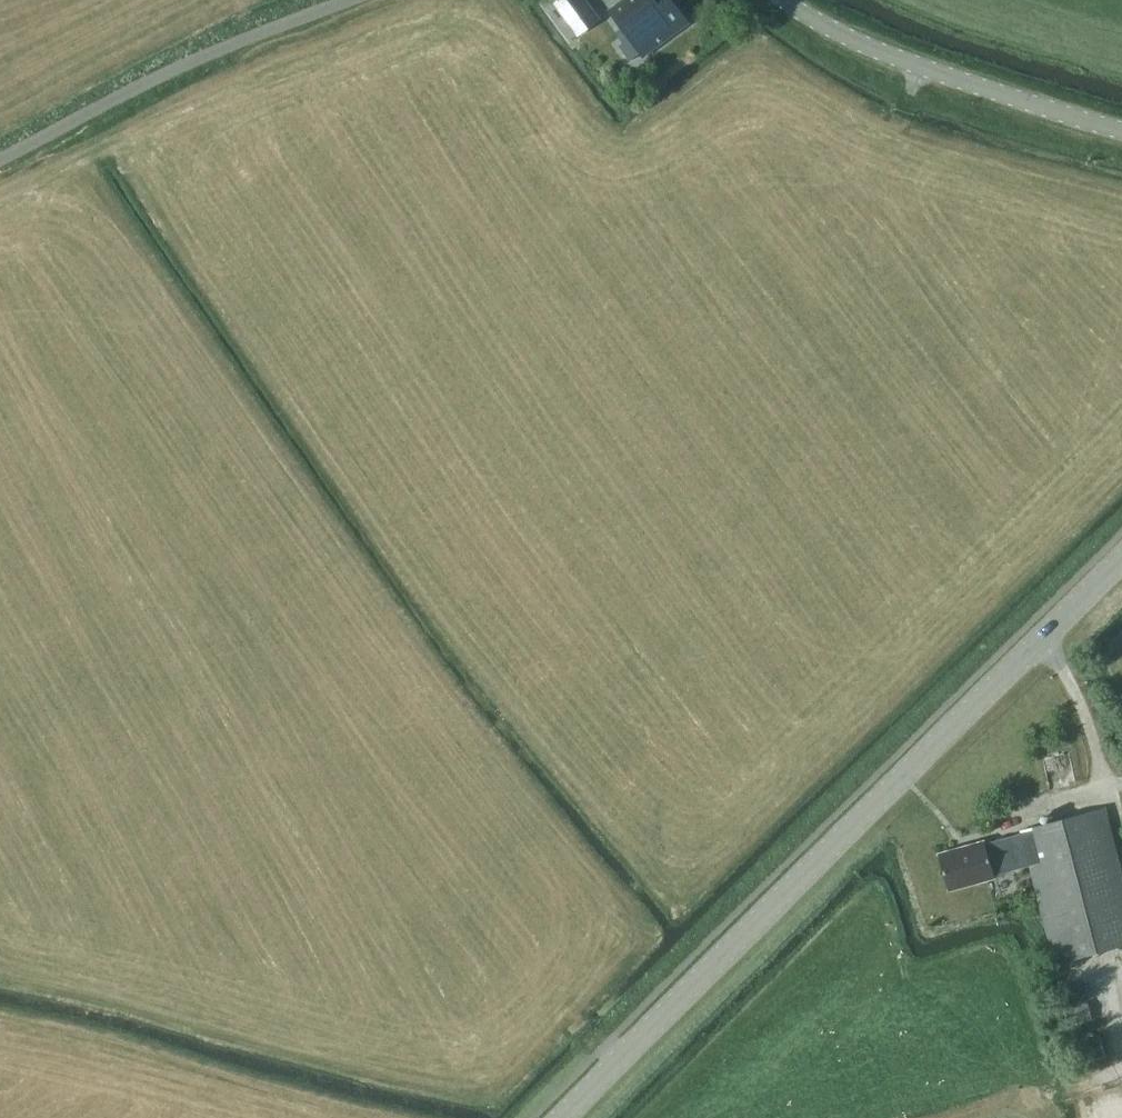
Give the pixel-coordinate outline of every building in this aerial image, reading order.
[(586,0),(555,0),(553,1),(569,23),(591,7),(586,0)] [(642,53),(685,22),(687,24),(688,23),(671,0),(623,0),(609,11),(621,27),(623,26),(642,51),(640,53),(643,56),(644,56),(642,53)] [(1055,964),(1121,945),(1121,877),(1104,808),(1019,830),(1020,834),(985,844),(984,842),(939,854),(949,891),(995,878),(994,876),(1029,866),(1055,964)]
